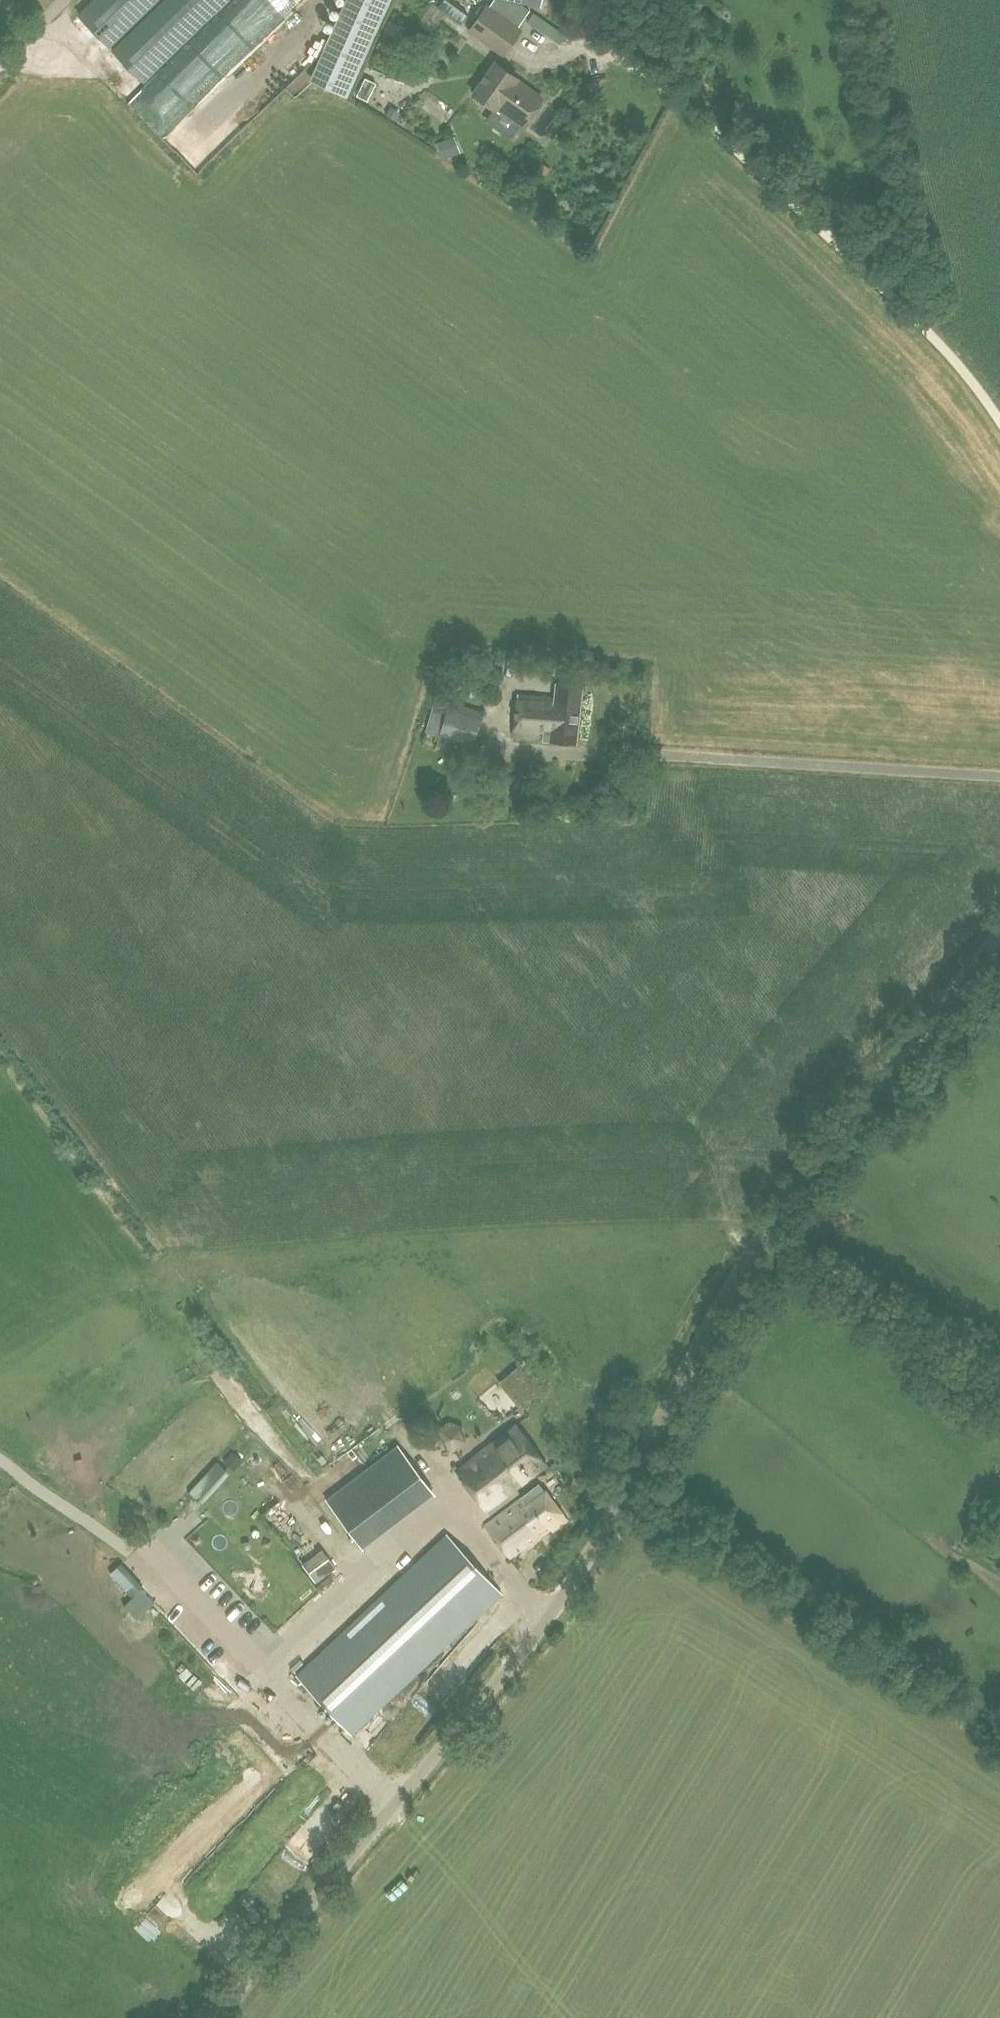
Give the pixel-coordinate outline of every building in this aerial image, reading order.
[(157,0),(92,0),(79,13),(110,46),(157,0)] [(114,50),(145,82),(229,0),(165,0),(114,50)] [(311,79),(347,95),(389,0),(346,0),(311,79)] [(447,8),(462,21),(471,12),(457,0),(454,0),(447,8)] [(469,31),(503,55),(522,28),(516,24),(522,15),(511,7),(510,8),(498,0),(494,0),(490,6),(488,5),(469,31)] [(488,118),(516,79),(517,77),(495,62),(473,93),(494,108),(487,118),(488,118)] [(116,92),(133,96),(137,80),(121,76),(116,92)] [(542,98),(516,79),(488,118),(509,133),(517,122),(522,125),(542,98)] [(270,110),(283,98),(273,88),(260,100),(270,110)] [(441,146),(454,163),(468,153),(456,135),(441,146)] [(502,663),(476,660),(475,671),(502,673),(502,663)] [(582,685),(557,683),(556,696),(519,693),(518,703),(514,703),(512,723),(516,723),(515,733),(546,736),(546,738),(577,741),(582,685)] [(439,734),(473,745),(482,712),(450,702),(449,704),(436,700),(427,729),(439,734)] [(456,1449),(471,1439),(460,1423),(445,1433),(456,1449)] [(486,1509),(547,1463),(516,1423),(456,1470),(486,1509)] [(395,1443),(326,1497),(363,1544),(432,1491),(395,1443)] [(553,1528),(567,1518),(540,1482),(522,1496),(523,1497),(486,1524),(510,1556),(551,1525),(553,1528)] [(482,1570),(476,1564),(450,1589),(421,1557),(297,1674),(329,1710),(353,1733),(503,1592),(482,1570)] [(122,1563),(108,1574),(128,1598),(138,1590),(141,1587),(122,1563)] [(322,1587),(338,1575),(328,1563),(312,1575),(322,1587)] [(494,1628),(474,1651),(484,1660),(504,1638),(494,1628)]
